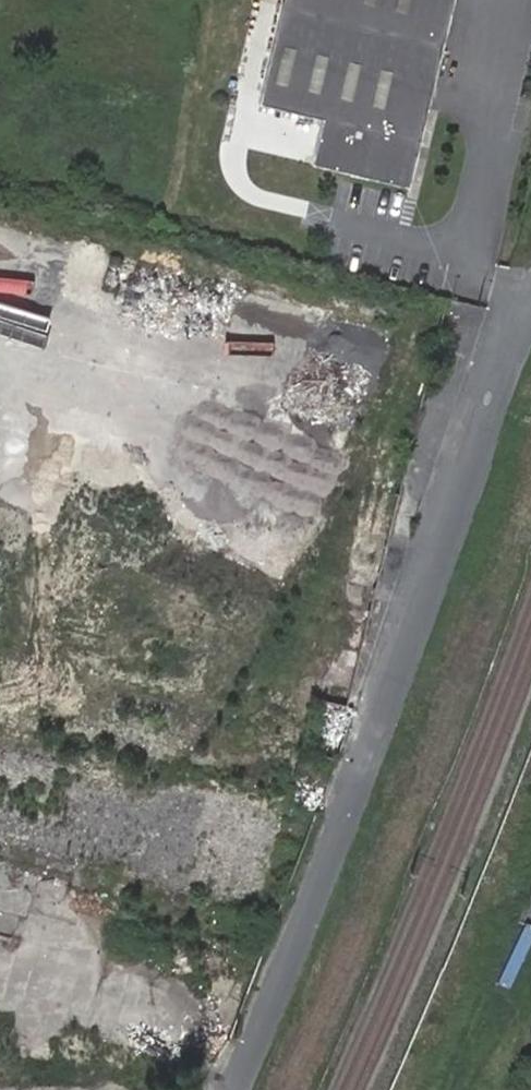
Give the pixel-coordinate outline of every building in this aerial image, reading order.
[(259,103),(322,117),(312,162),(411,185),(454,0),(284,0),(259,103)]
